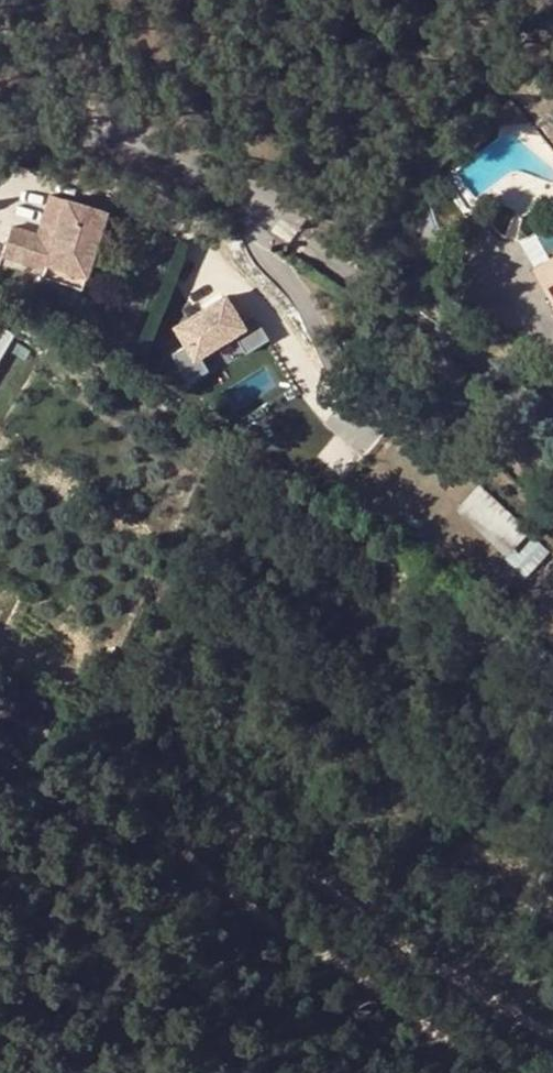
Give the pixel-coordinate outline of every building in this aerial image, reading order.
[(51,253),(89,268),(113,207),(60,185),(49,213),(53,215),(49,227),(44,225),(18,214),(7,242),(49,258),(51,253)] [(53,215),(49,213),(44,225),(49,227),(53,215)] [(552,280),(552,227),(534,238),(544,259),(542,261),(552,280)] [(89,268),(51,253),(49,258),(46,266),(84,281),(89,268)] [(542,261),(529,269),(552,311),(552,280),(542,261)] [(240,326),(223,295),(170,325),(183,349),(171,356),(187,385),(208,373),(198,355),(237,333),(250,356),(275,342),(260,315),(240,326)] [(15,334),(0,323),(0,356),(15,334)] [(547,557),(490,477),(460,498),(517,578),(547,557)]
